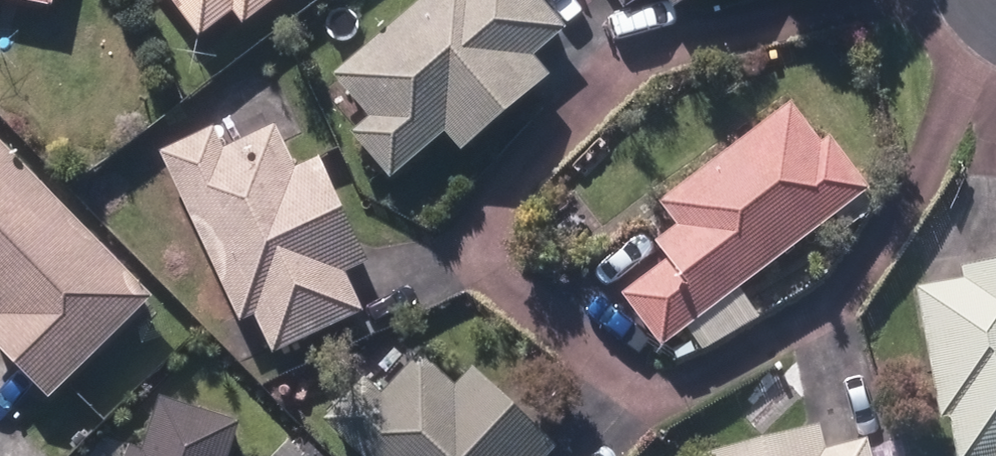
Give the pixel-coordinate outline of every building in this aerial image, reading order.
[(51,14),(54,0),(0,0),(0,3),(51,14)] [(200,41),(231,17),(242,30),(282,0),(169,0),(200,41)] [(389,184),(443,137),(461,157),(548,81),(531,63),(564,34),(535,0),(429,0),(335,82),(372,124),(353,142),(389,184)] [(624,15),(647,0),(615,0),(624,15)] [(675,14),(697,0),(666,0),(675,14)] [(620,297),(663,354),(696,329),(712,352),(760,323),(739,296),(870,196),(830,142),(821,150),(790,108),(659,208),(676,231),(654,249),(666,262),(620,297)] [(255,321),(273,359),(362,318),(344,279),(366,269),(317,166),(294,178),(275,134),(224,157),(214,136),(162,161),(240,326),(255,321)] [(48,406),(152,304),(0,146),(0,356),(48,406)] [(839,225),(847,236),(870,217),(862,207),(839,225)] [(962,272),(964,285),(916,293),(938,427),(950,425),(955,455),(995,455),(995,267),(962,272)] [(558,453),(473,375),(455,393),(418,360),(411,369),(385,345),(357,374),(364,382),(322,427),(353,455),(555,455),(558,453)] [(241,428),(158,402),(142,452),(124,446),(121,455),(232,455),(241,428)] [(869,445),(826,455),(820,431),(721,455),(871,455),(869,445)] [(304,447),(295,455),(313,455),(304,447)]
